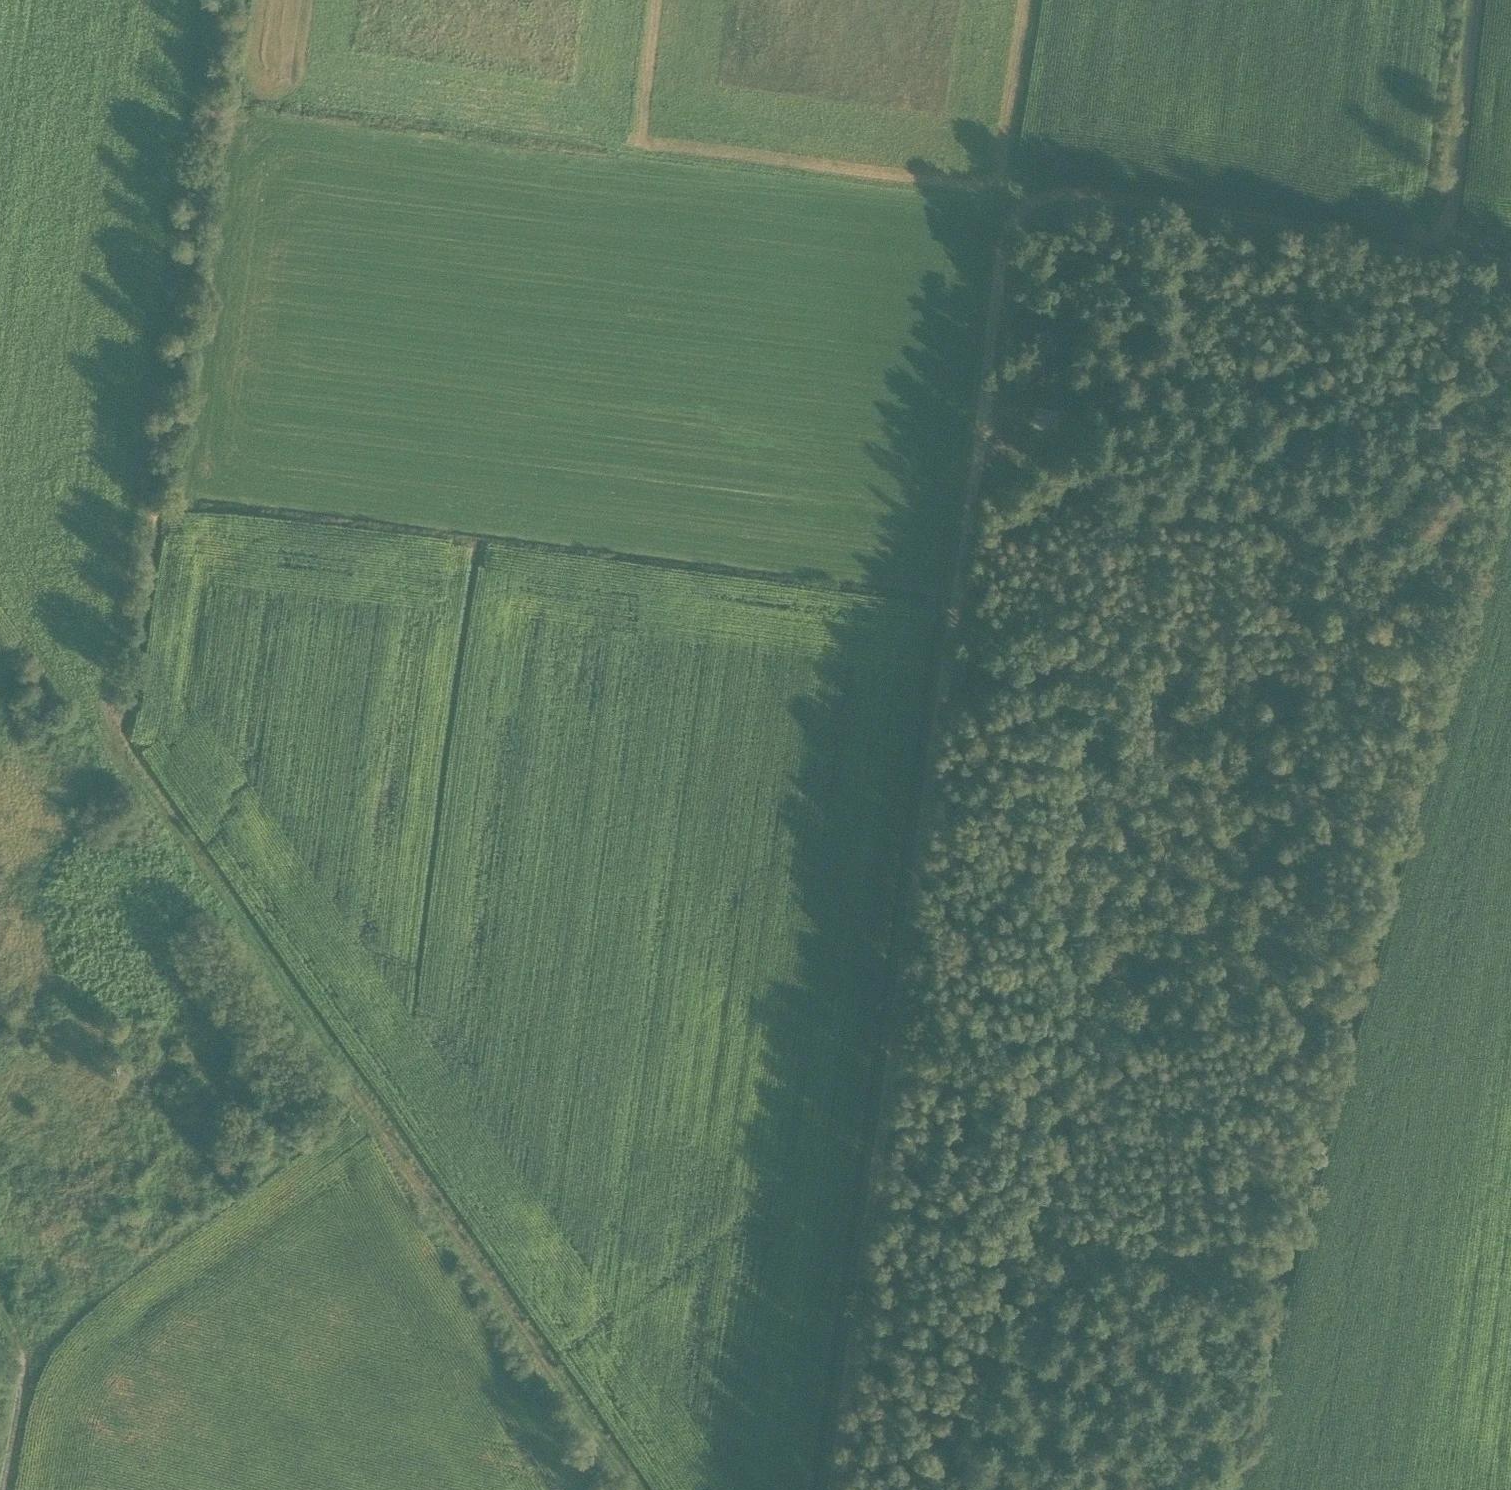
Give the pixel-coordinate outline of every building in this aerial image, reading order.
[(1037,405),(1036,414),(1057,418),(1059,409),(1037,405)]
